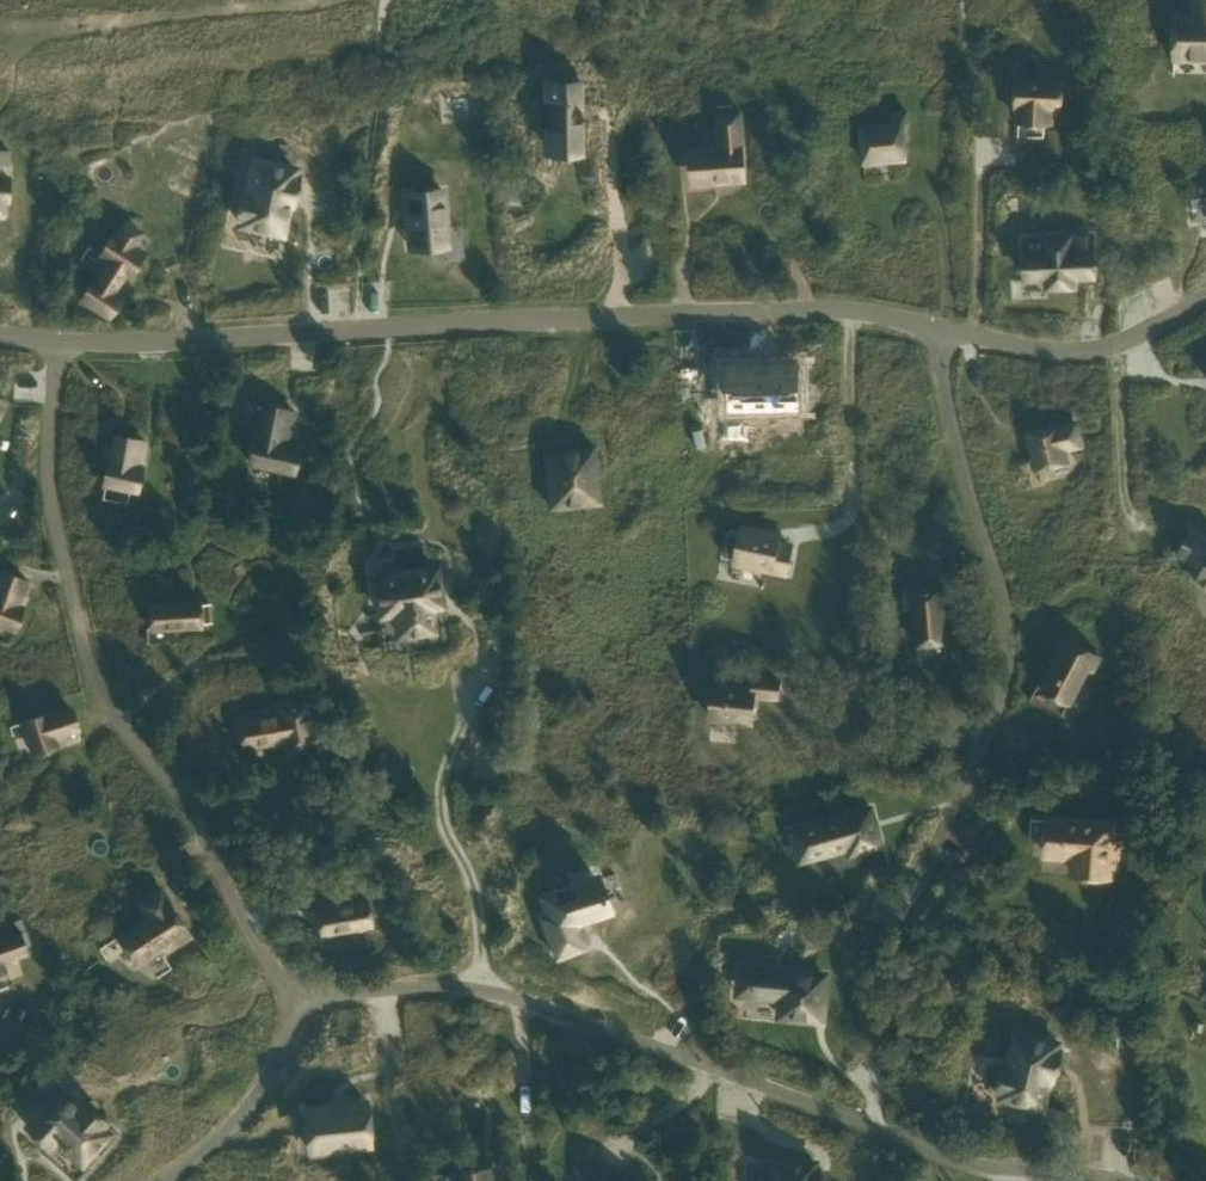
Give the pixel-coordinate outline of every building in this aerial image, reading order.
[(1194,15),(1175,15),(1174,56),(1205,57),(1205,0),(1194,0),(1194,15)] [(1060,79),(1018,77),(1016,109),(1019,109),(1018,121),(1051,123),(1051,111),(1058,111),(1060,79)] [(530,97),(530,128),(547,128),(547,148),(549,148),(549,145),(582,145),(582,119),(582,108),(581,79),(580,79),(580,82),(549,82),(547,82),(547,97),(530,97)] [(718,106),(718,113),(721,150),(690,152),(692,180),(746,177),(741,112),(733,112),(733,105),(718,106)] [(902,124),(908,124),(907,112),(891,113),(892,124),(861,126),(864,162),(905,158),(902,124)] [(0,151),(0,164),(11,165),(11,151),(0,151)] [(247,194),(243,193),(238,220),(242,221),(241,225),(282,233),(288,203),(293,204),(298,177),(294,176),(296,169),(254,161),(247,194)] [(2,215),(4,214),(5,200),(7,200),(8,177),(0,177),(0,215),(2,215)] [(442,190),(407,192),(411,247),(446,245),(442,190)] [(141,232),(125,223),(117,236),(113,234),(100,255),(108,260),(96,281),(93,280),(81,300),(109,317),(121,297),(113,292),(126,271),(130,274),(143,253),(132,246),(141,232)] [(1045,237),(1024,238),(1026,279),(1047,278),(1047,287),(1074,287),(1073,277),(1094,276),(1092,235),(1071,236),(1071,235),(1045,236),(1045,237)] [(798,365),(729,366),(730,408),(799,407),(798,365)] [(249,462),(294,472),(299,448),(284,445),(285,437),(288,438),(294,411),(264,405),(257,439),(254,439),(249,462)] [(1058,428),(1058,426),(1028,433),(1037,470),(1067,463),(1063,449),(1081,444),(1076,423),(1058,428)] [(144,442),(116,436),(111,461),(108,461),(104,484),(136,490),(140,467),(137,466),(138,460),(141,460),(144,442)] [(593,446),(576,448),(577,457),(545,460),(550,508),(568,506),(567,494),(581,493),(582,504),(599,503),(593,446)] [(787,570),(792,547),(778,544),(779,536),(741,529),(741,532),(729,530),(726,532),(723,550),(724,554),(736,556),(735,560),(787,570)] [(1179,555),(1196,564),(1204,568),(1196,583),(1205,588),(1205,537),(1191,529),(1183,546),(1179,555)] [(30,606),(29,562),(0,563),(0,607),(30,606)] [(440,600),(435,569),(375,578),(381,614),(396,612),(399,635),(433,630),(428,602),(440,600)] [(940,587),(914,589),(902,590),(903,607),(915,606),(918,644),(944,642),(940,587)] [(200,601),(184,602),(149,603),(151,628),(201,626),(201,623),(211,622),(210,603),(200,604),(200,601)] [(1092,670),(1100,656),(1063,637),(1051,660),(1056,663),(1043,689),(1069,703),(1087,667),(1092,670)] [(777,696),(778,680),(755,677),(754,687),(714,683),(711,717),(751,721),(754,694),(777,696)] [(243,747),(281,740),(284,739),(287,753),(315,748),(306,698),(277,704),(279,713),(238,721),(243,747)] [(52,736),(77,729),(71,709),(46,717),(45,714),(23,721),(33,752),(55,745),(52,736)] [(881,844),(871,808),(798,828),(806,858),(849,846),(851,853),(881,844)] [(1047,819),(1044,852),(1047,852),(1049,855),(1058,856),(1060,853),(1063,853),(1064,853),(1076,854),(1075,875),(1107,877),(1108,869),(1117,870),(1119,840),(1110,839),(1111,825),(1089,823),(1076,822),(1047,819)] [(549,912),(540,915),(556,957),(586,946),(580,931),(576,932),(573,922),(608,909),(596,876),(572,885),(570,880),(553,886),(555,891),(543,896),(549,912)] [(190,936),(160,888),(138,902),(147,917),(118,936),(135,964),(158,949),(161,954),(190,936)] [(371,925),(367,900),(316,909),(321,934),(371,925)] [(25,952),(18,933),(0,939),(0,971),(3,970),(0,961),(25,952)] [(814,1018),(821,1019),(822,1011),(825,975),(757,969),(755,969),(753,995),(783,998),(781,1015),(814,1018)] [(1002,1097),(1043,1107),(1050,1076),(1054,1077),(1061,1051),(1057,1050),(1059,1043),(1018,1033),(1009,1066),(1005,1065),(999,1091),(1003,1092),(1002,1097)] [(45,1108),(28,1127),(48,1145),(52,1141),(80,1167),(111,1133),(101,1125),(105,1121),(85,1103),(80,1108),(56,1087),(41,1104),(45,1108)] [(370,1144),(366,1100),(304,1106),(309,1150),(370,1144)] [(816,1163),(774,1162),(774,1180),(820,1180),(820,1170),(816,1170),(816,1163)] [(487,1168),(454,1172),(455,1180),(489,1180),(487,1168)]
